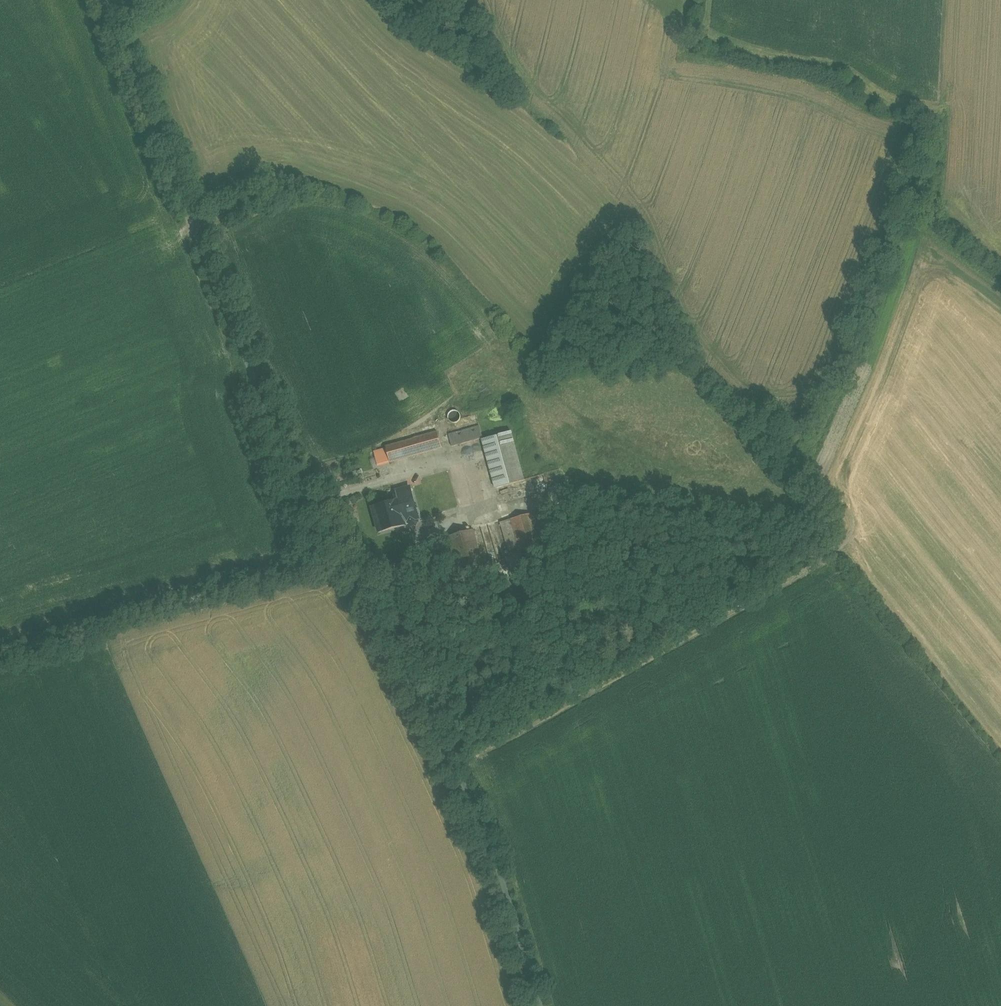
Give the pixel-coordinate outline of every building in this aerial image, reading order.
[(461,417),(460,414),(458,412),(456,411),(453,410),(451,412),(449,414),(448,416),(449,419),(450,422),(453,423),(456,423),(458,422),(460,420),(461,417)] [(479,426),(449,434),(452,447),(483,438),(479,426)] [(511,431),(482,440),(495,488),(524,480),(511,431)] [(437,432),(385,446),(386,448),(374,452),(378,465),(390,462),(442,447),(437,432)] [(410,479),(394,483),(399,500),(400,500),(406,521),(421,517),(410,479)] [(399,500),(372,507),(379,532),(407,525),(406,521),(400,500),(399,500)] [(540,511),(501,522),(511,555),(538,547),(540,553),(551,550),(540,511)] [(473,529),(448,536),(459,575),(484,568),(473,529)]
